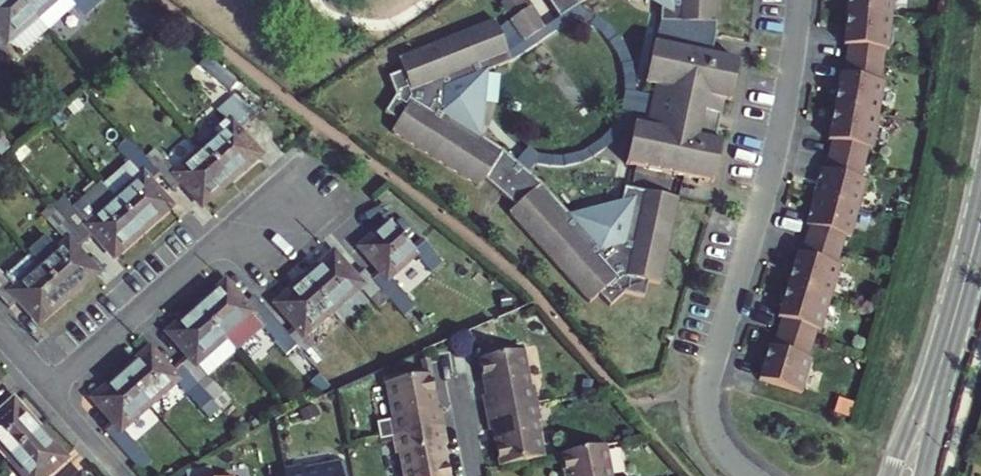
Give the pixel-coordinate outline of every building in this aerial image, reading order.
[(54,24),(33,0),(0,0),(0,20),(5,26),(0,30),(0,39),(16,58),(54,24)] [(54,24),(82,0),(33,0),(54,24)] [(95,10),(107,0),(86,0),(95,10)] [(499,2),(509,20),(534,5),(531,0),(503,0),(499,2)] [(560,21),(591,0),(546,0),(560,21)] [(662,7),(661,25),(664,25),(716,26),(717,0),(650,0),(662,7)] [(841,20),(886,24),(888,0),(843,0),(841,20)] [(509,25),(522,44),(543,30),(530,11),(509,25)] [(886,24),(841,20),(837,54),(841,54),(839,69),(876,74),(879,58),(882,58),(886,24)] [(480,78),(511,65),(495,24),(398,63),(403,75),(388,81),(396,99),(385,117),(399,125),(392,136),(480,192),(486,183),(515,210),(508,217),(589,307),(599,298),(609,310),(624,297),(644,301),(647,285),(660,288),(679,203),(626,193),(620,211),(584,220),(575,227),(540,189),(503,155),(475,137),(481,127),(484,88),(480,78)] [(664,25),(658,49),(711,60),(716,39),(716,26),(664,25)] [(626,168),(711,187),(720,147),(712,145),(718,119),(721,104),(728,106),(737,65),(711,60),(658,49),(652,47),(643,87),(653,89),(645,130),(634,128),(626,168)] [(876,74),(839,69),(838,84),(834,83),(828,116),(872,124),(878,92),(874,91),(876,74)] [(537,89),(526,101),(566,138),(577,126),(537,89)] [(214,145),(243,178),(269,155),(251,134),(274,114),(257,95),(233,116),(239,123),(214,145)] [(872,124),(828,116),(822,149),(825,150),(823,164),(859,172),(862,156),(866,157),(872,124)] [(124,198),(154,233),(184,206),(168,186),(175,180),(155,155),(141,139),(132,146),(154,172),(124,198)] [(243,178),(214,145),(189,167),(168,143),(155,155),(175,180),(185,191),(198,180),(216,201),(243,178)] [(859,172),(823,164),(819,178),(815,177),(808,205),(853,217),(860,189),(855,187),(859,172)] [(63,205),(97,243),(111,231),(130,253),(154,233),(124,198),(103,217),(94,207),(91,209),(77,193),(63,205)] [(48,264),(76,297),(108,270),(90,249),(97,243),(63,205),(57,210),(80,236),(48,264)] [(804,234),(799,249),(835,260),(840,244),(845,245),(853,217),(808,205),(800,233),(804,234)] [(382,266),(372,275),(398,306),(411,322),(424,311),(396,279),(424,254),(436,268),(448,258),(430,238),(417,249),(392,220),(363,245),(382,266)] [(791,262),(781,294),(825,307),(835,275),(831,274),(835,260),(799,249),(795,263),(791,262)] [(337,253),(308,279),(339,314),(364,292),(385,316),(398,306),(372,275),(366,268),(357,276),(337,253)] [(21,308),(36,294),(55,316),(76,297),(48,264),(40,255),(16,276),(2,260),(0,262),(0,284),(21,308)] [(339,314),(308,279),(280,304),(302,329),(293,337),(305,350),(323,370),(335,360),(314,336),(339,314)] [(229,287),(201,311),(230,344),(239,355),(269,329),(295,359),(305,350),(293,337),(262,302),(258,298),(247,308),(229,287)] [(776,327),(771,341),(807,352),(812,338),(816,339),(825,307),(781,294),(772,326),(776,327)] [(230,344),(201,311),(176,332),(196,356),(186,365),(204,387),(220,405),(232,394),(206,364),(230,344)] [(763,355),(753,388),(797,401),(807,368),(803,367),(807,352),(771,341),(767,356),(763,355)] [(488,389),(482,390),(485,406),(538,396),(534,375),(530,376),(524,344),(481,352),(488,389)] [(155,351),(127,376),(158,410),(185,387),(193,396),(204,387),(186,365),(175,374),(155,351)] [(441,421),(438,405),(432,369),(386,377),(392,413),(379,416),(382,432),(392,430),(441,421)] [(158,410),(127,376),(101,398),(123,422),(112,432),(143,467),(154,458),(132,432),(158,410)] [(166,420),(193,396),(185,387),(158,410),(166,420)] [(485,406),(488,425),(494,424),(500,458),(544,450),(537,415),(541,414),(538,396),(485,406)] [(2,466),(34,437),(11,411),(0,421),(0,464),(2,466)] [(444,439),(441,421),(392,430),(395,450),(398,449),(403,475),(442,475),(451,474),(444,439)] [(34,437),(2,466),(11,475),(49,475),(60,466),(34,437)] [(611,438),(564,447),(569,475),(618,475),(611,438)] [(284,470),(285,475),(342,475),(339,463),(303,470),(303,467),(284,470)]
